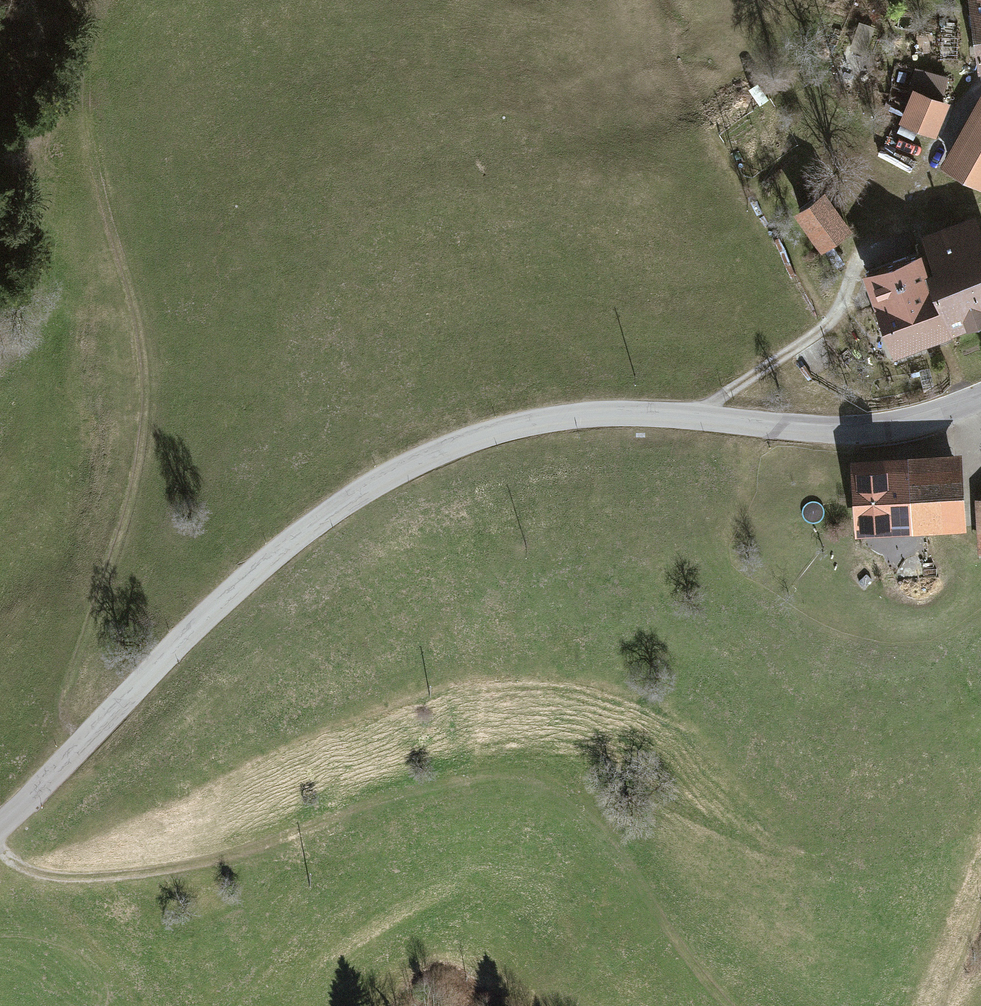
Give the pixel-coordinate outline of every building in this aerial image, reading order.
[(978,71),(980,71),(980,0),(969,0),(978,71)] [(866,76),(878,20),(856,16),(845,71),(866,76)] [(949,104),(943,101),(949,76),(914,68),(908,94),(911,95),(899,124),(935,138),(949,104)] [(941,165),(980,187),(980,96),(941,165)] [(791,211),(822,257),(858,233),(827,187),(791,211)] [(952,337),(980,326),(980,225),(978,216),(917,238),(922,252),(952,337)] [(862,273),(891,358),(918,348),(952,337),(922,252),(862,273)] [(879,458),(850,460),(855,537),(967,530),(963,453),(879,458)]
